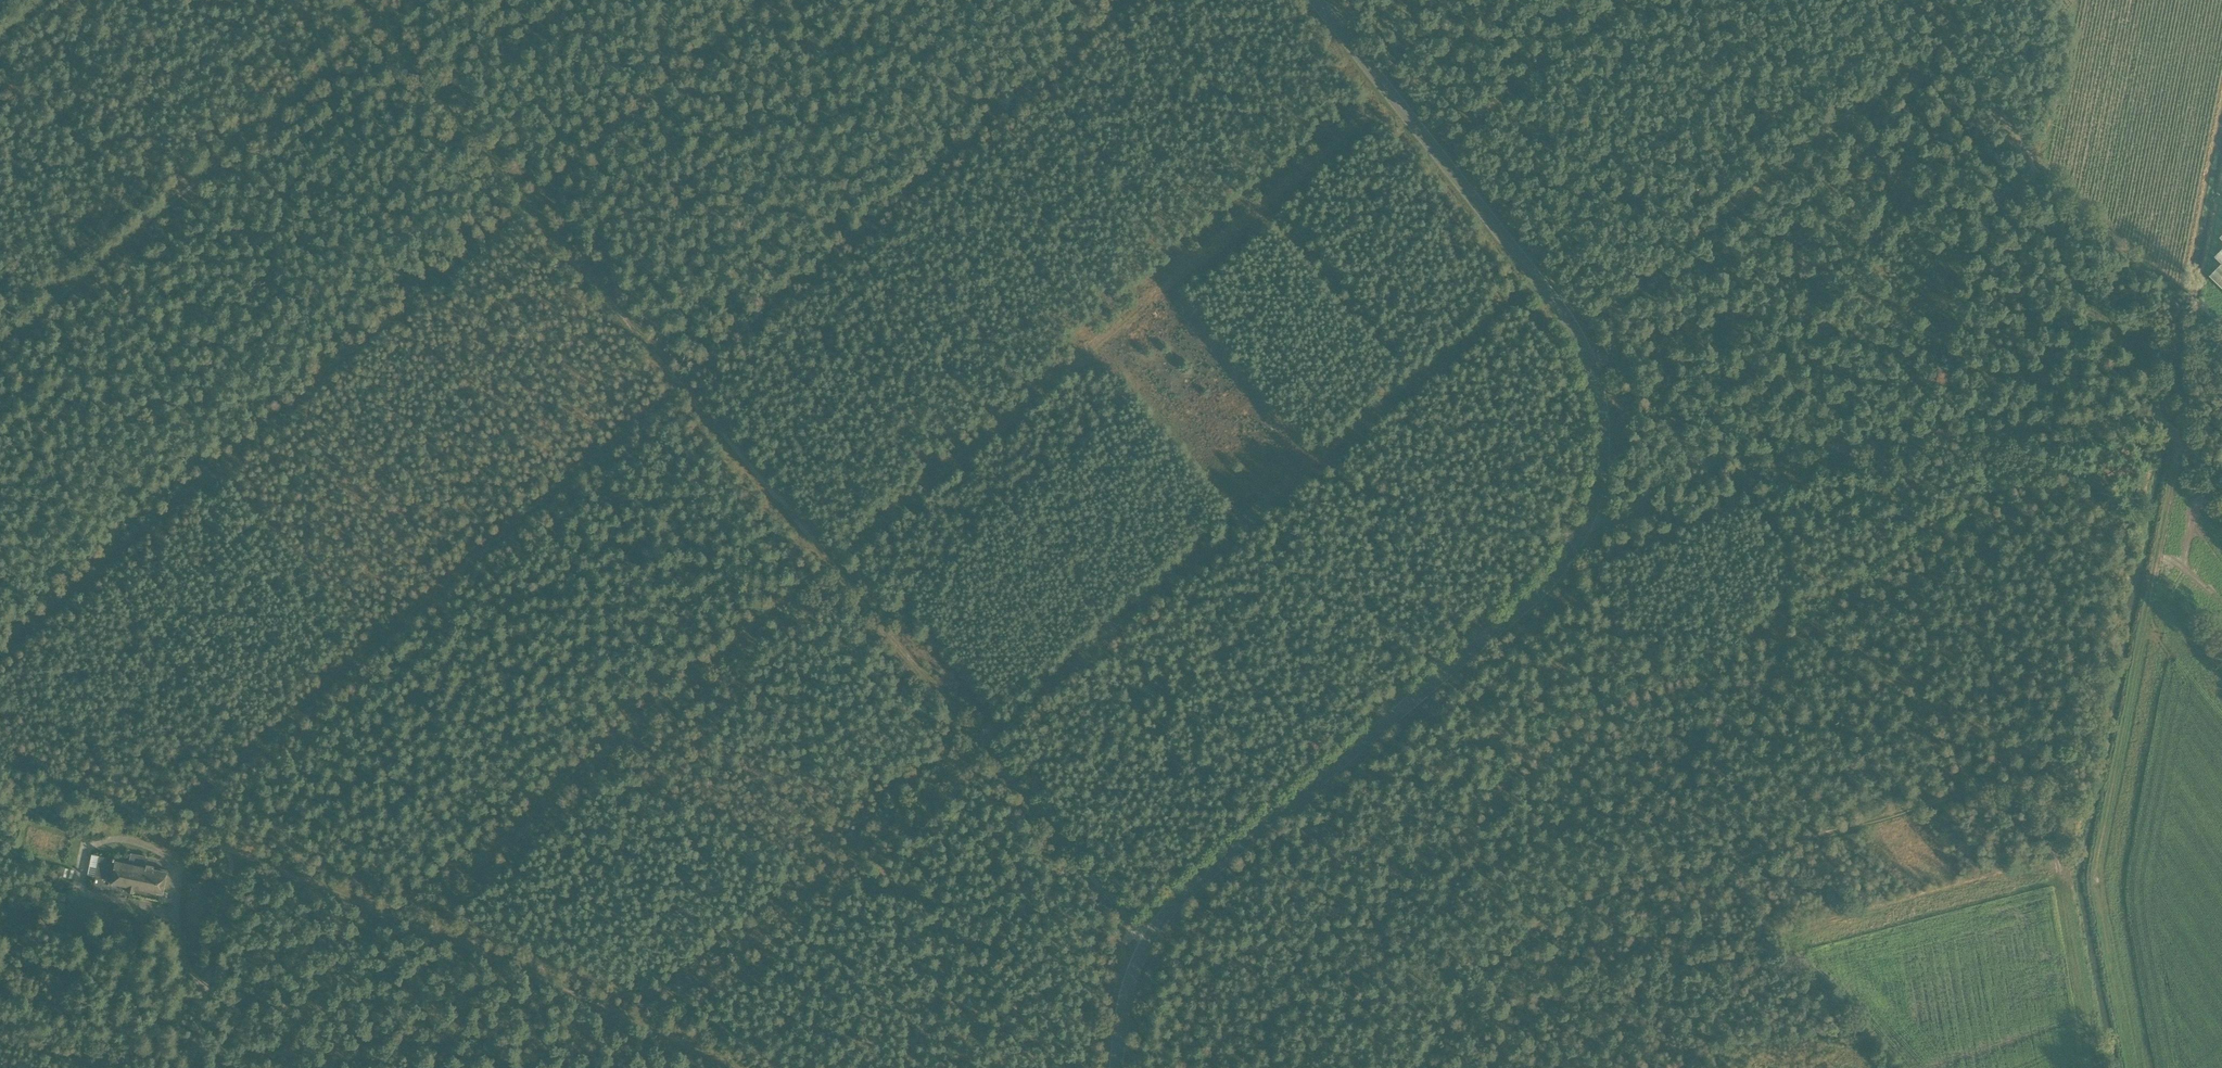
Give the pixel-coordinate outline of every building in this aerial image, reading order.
[(2210,278),(2221,289),(2221,265),(2210,278)] [(91,856),(87,876),(95,878),(92,890),(161,903),(162,898),(166,899),(167,893),(163,893),(167,872),(143,867),(145,858),(130,854),(128,863),(91,856)] [(62,869),(60,877),(71,880),(73,872),(62,869)]
